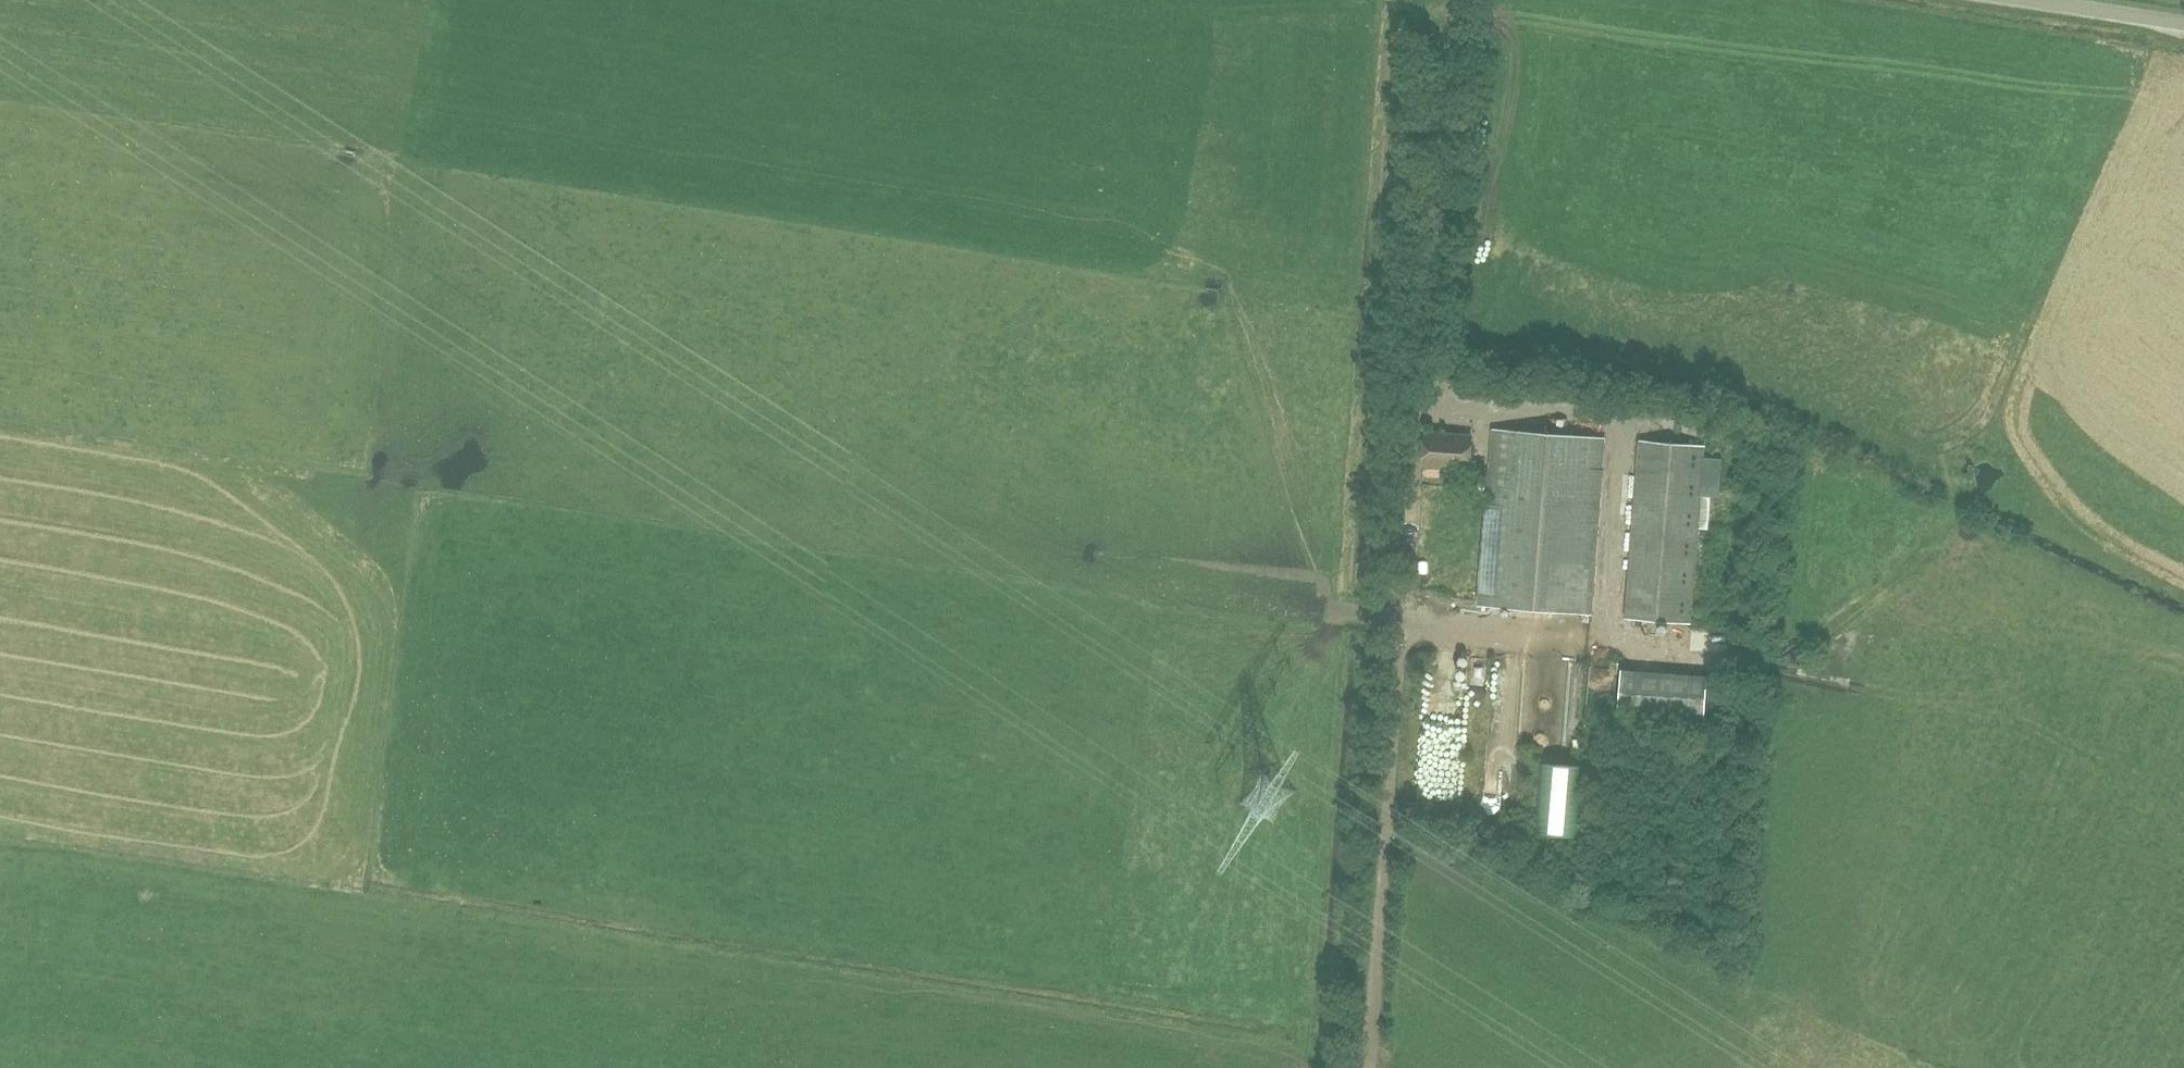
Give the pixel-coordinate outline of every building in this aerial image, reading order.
[(1590,613),(1604,438),(1493,429),(1479,605),(1590,613)] [(1468,469),(1471,436),(1424,432),(1421,465),(1468,469)] [(1638,440),(1623,617),(1692,623),(1699,529),(1702,495),(1719,497),(1722,458),(1705,457),(1706,445),(1638,440)] [(1704,705),(1705,664),(1621,662),(1620,703),(1704,705)] [(1541,762),(1537,834),(1579,836),(1583,765),(1541,762)]
